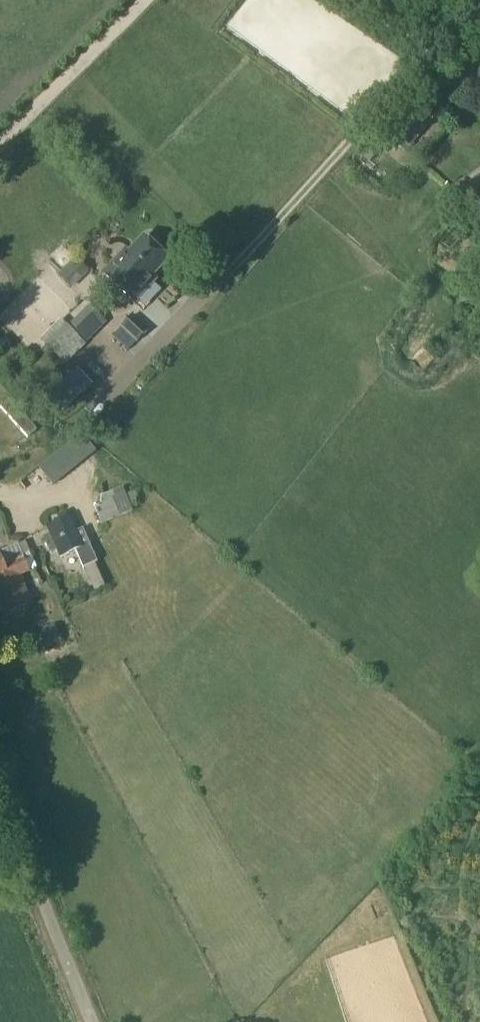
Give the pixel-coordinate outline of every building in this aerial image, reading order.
[(437,116),(410,94),(378,131),(406,154),(437,116)] [(167,261),(143,239),(127,256),(130,259),(122,267),(116,261),(102,275),(133,304),(147,290),(143,287),(167,261)] [(59,264),(70,255),(60,244),(49,253),(59,264)] [(74,260),(61,273),(58,276),(70,289),(74,286),(87,271),(74,260)] [(149,331),(132,316),(112,337),(127,351),(135,342),(137,344),(149,331)] [(64,324),(43,345),(56,359),(78,338),(64,324)] [(105,333),(97,341),(117,357),(124,349),(105,333)] [(74,370),(61,382),(56,377),(41,391),(63,414),(92,386),(79,372),(77,374),(74,370)] [(53,485),(95,453),(80,435),(39,467),(53,485)] [(132,512),(122,488),(77,506),(87,530),(132,512)] [(71,518),(47,528),(60,558),(83,548),(71,518)] [(0,553),(0,602),(6,614),(29,604),(18,577),(28,572),(17,546),(0,553)] [(89,546),(78,551),(91,584),(102,580),(89,546)]
